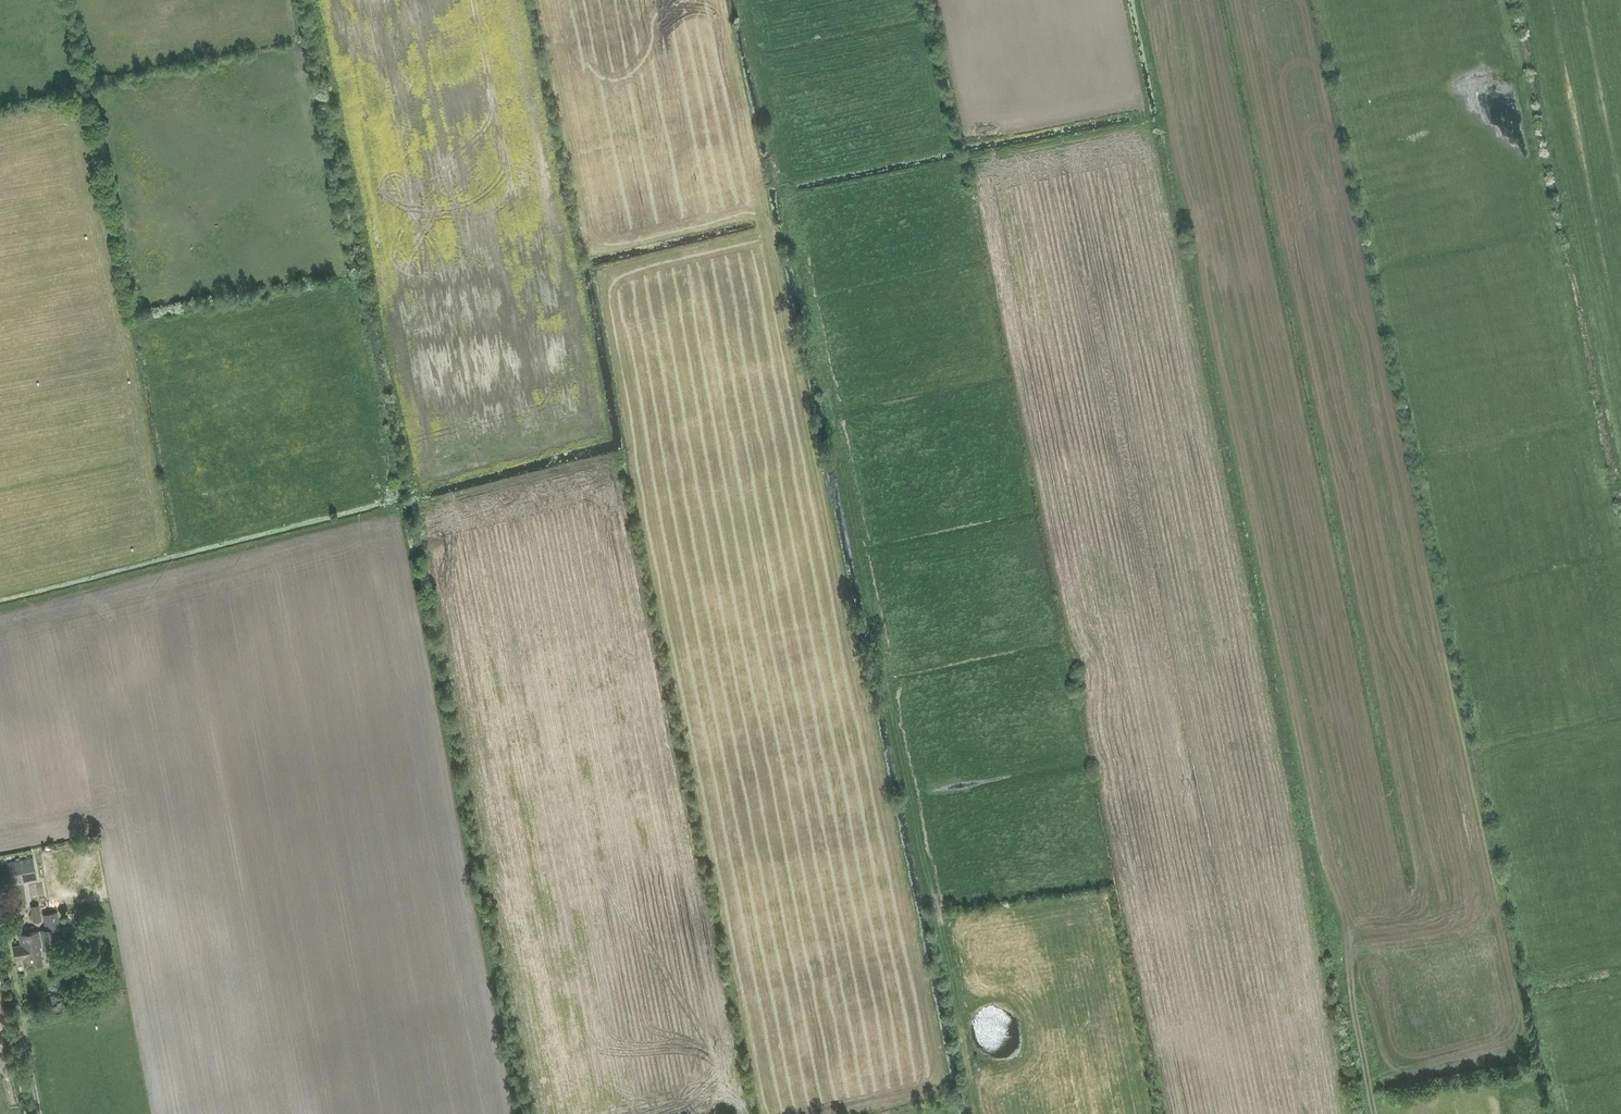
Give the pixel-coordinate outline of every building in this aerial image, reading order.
[(33,858),(8,862),(12,884),(37,880),(33,858)] [(42,921),(39,906),(31,907),(34,922),(42,921)] [(89,916),(88,909),(79,910),(80,917),(89,916)] [(43,914),(46,931),(39,932),(39,933),(19,936),(21,945),(13,946),(16,960),(23,959),(24,964),(42,961),(39,947),(42,946),(43,951),(46,951),(47,957),(61,954),(57,929),(61,928),(58,912),(43,914)]
